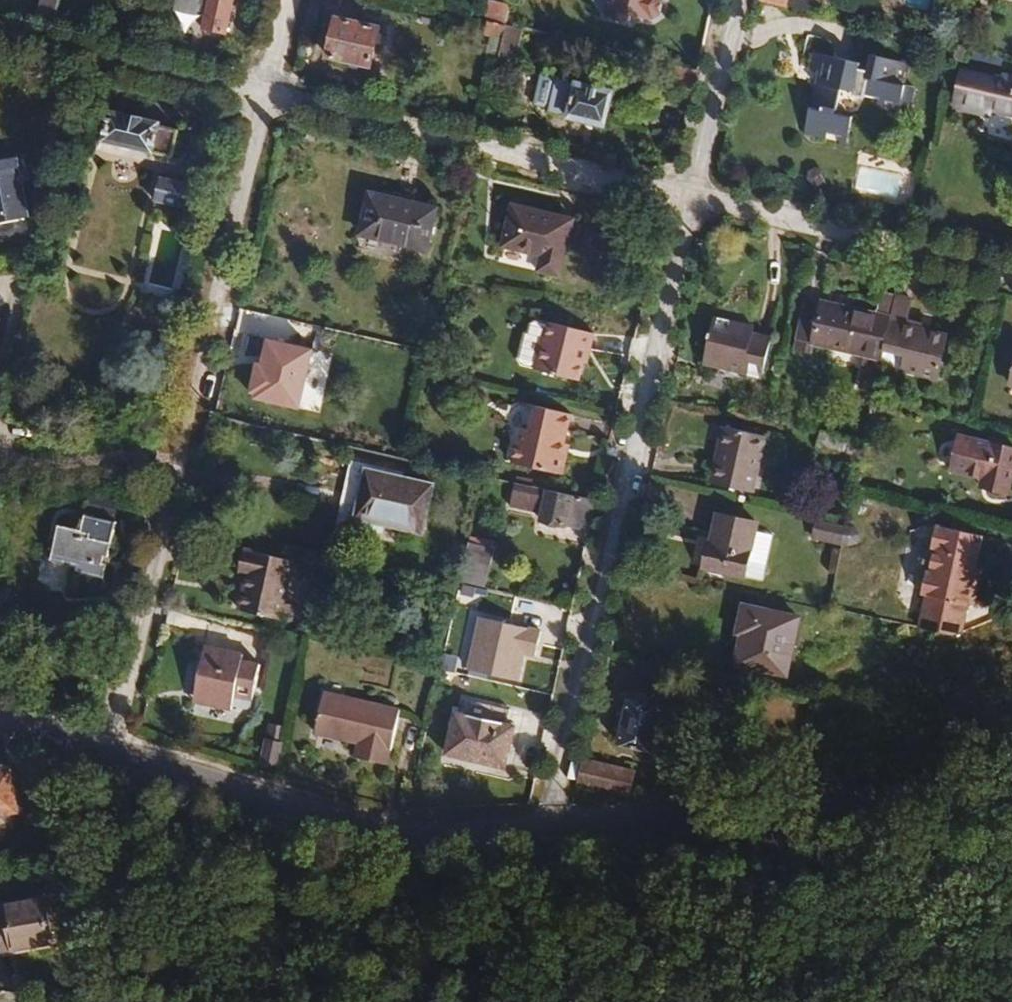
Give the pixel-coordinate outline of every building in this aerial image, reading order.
[(61,0),(44,0),(39,22),(56,25),(61,0)] [(175,13),(198,19),(199,15),(206,17),(203,31),(225,37),(234,0),(178,0),(175,13)] [(605,16),(629,20),(630,14),(650,19),(650,17),(653,17),(659,13),(662,0),(609,0),(605,16)] [(337,17),(328,59),(372,69),(381,28),(337,17)] [(503,40),(507,25),(485,20),(482,35),(491,37),(503,40)] [(515,63),(523,29),(507,25),(503,40),(499,59),(515,63)] [(499,59),(503,40),(491,37),(486,57),(499,61),(499,59)] [(838,146),(845,147),(852,119),(835,115),(840,91),(852,93),(851,96),(862,99),(863,96),(879,99),(877,108),(899,114),(910,65),(871,56),(867,71),(859,69),(860,64),(813,53),(809,70),(818,73),(805,134),(825,140),(826,134),(840,137),(838,146)] [(954,108),(989,116),(991,109),(1011,113),(1011,77),(1000,74),(998,80),(962,71),(954,108)] [(542,76),(535,105),(550,109),(550,113),(606,127),(613,94),(542,76)] [(112,112),(105,142),(171,157),(177,132),(160,128),(161,125),(112,112)] [(16,157),(0,160),(0,222),(27,217),(16,157)] [(897,198),(903,176),(868,168),(862,190),(897,198)] [(160,178),(154,202),(187,210),(193,186),(160,178)] [(369,193),(359,236),(426,253),(437,209),(369,193)] [(514,204),(502,248),(540,258),(536,272),(561,278),(575,219),(514,204)] [(882,352),(894,295),(879,292),(874,313),(821,301),(820,303),(805,300),(796,341),(813,345),(847,353),(864,356),(880,360),(882,352)] [(938,380),(948,336),(905,325),(911,299),(894,295),(882,352),(906,357),(902,372),(938,380)] [(714,318),(703,365),(761,380),(772,338),(753,333),(754,328),(714,318)] [(519,359),(522,365),(536,368),(535,371),(580,381),(585,363),(589,364),(596,335),(550,324),(549,326),(536,323),(531,327),(529,335),(525,334),(519,359)] [(299,410),(315,346),(268,335),(262,359),(256,358),(248,389),(253,393),(252,398),(299,410)] [(811,355),(813,345),(796,341),(794,351),(811,355)] [(902,372),(906,357),(882,352),(880,360),(879,366),(902,372)] [(861,371),(864,356),(847,353),(844,366),(861,371)] [(879,366),(880,360),(864,356),(861,371),(856,390),(873,395),(879,366)] [(519,428),(511,464),(563,475),(569,445),(565,445),(571,415),(535,407),(530,431),(519,428)] [(723,427),(709,483),(753,494),(766,438),(723,427)] [(846,458),(850,441),(821,435),(817,451),(846,458)] [(951,473),(981,480),(979,488),(1008,495),(1011,478),(1011,449),(960,436),(951,473)] [(858,460),(861,443),(850,441),(846,458),(858,460)] [(367,470),(355,520),(422,535),(433,485),(367,470)] [(588,536),(596,504),(592,503),(514,485),(508,509),(540,517),(538,524),(588,536)] [(59,525),(50,562),(75,569),(73,574),(104,581),(118,523),(84,514),(80,530),(59,525)] [(708,542),(701,569),(747,580),(748,578),(762,581),(772,537),(757,534),(759,524),(716,514),(710,542),(708,542)] [(839,545),(842,529),(814,523),(811,539),(839,545)] [(968,588),(973,570),(981,538),(934,526),(929,549),(922,552),(919,567),(923,574),(918,596),(923,596),(916,630),(952,638),(955,637),(964,606),(970,608),(974,589),(968,588)] [(493,550),(495,542),(470,537),(468,545),(493,550)] [(483,593),(493,550),(468,545),(458,587),(483,593)] [(246,576),(238,611),(291,624),(295,607),(285,605),(294,563),(245,551),(239,574),(246,576)] [(974,589),(978,571),(973,570),(968,588),(974,589)] [(740,637),(734,665),(786,678),(799,618),(743,605),(736,636),(740,637)] [(539,635),(479,621),(466,673),(515,685),(522,657),(534,659),(539,635)] [(204,647),(192,704),(230,713),(232,707),(250,710),(259,665),(242,661),(242,656),(204,647)] [(325,693),(315,735),(357,746),(354,758),(384,766),(398,711),(325,693)] [(618,736),(615,746),(655,754),(657,745),(669,747),(674,726),(661,722),(664,710),(626,701),(623,711),(618,714),(614,731),(618,736)] [(506,726),(509,711),(469,702),(465,716),(506,726)] [(505,769),(514,728),(506,726),(465,716),(455,714),(446,755),(505,769)] [(277,769),(282,745),(264,740),(259,764),(277,769)] [(623,796),(628,771),(586,761),(580,787),(623,796)] [(8,766),(0,768),(0,815),(17,813),(8,766)] [(45,896),(0,904),(0,951),(53,942),(45,896)]
